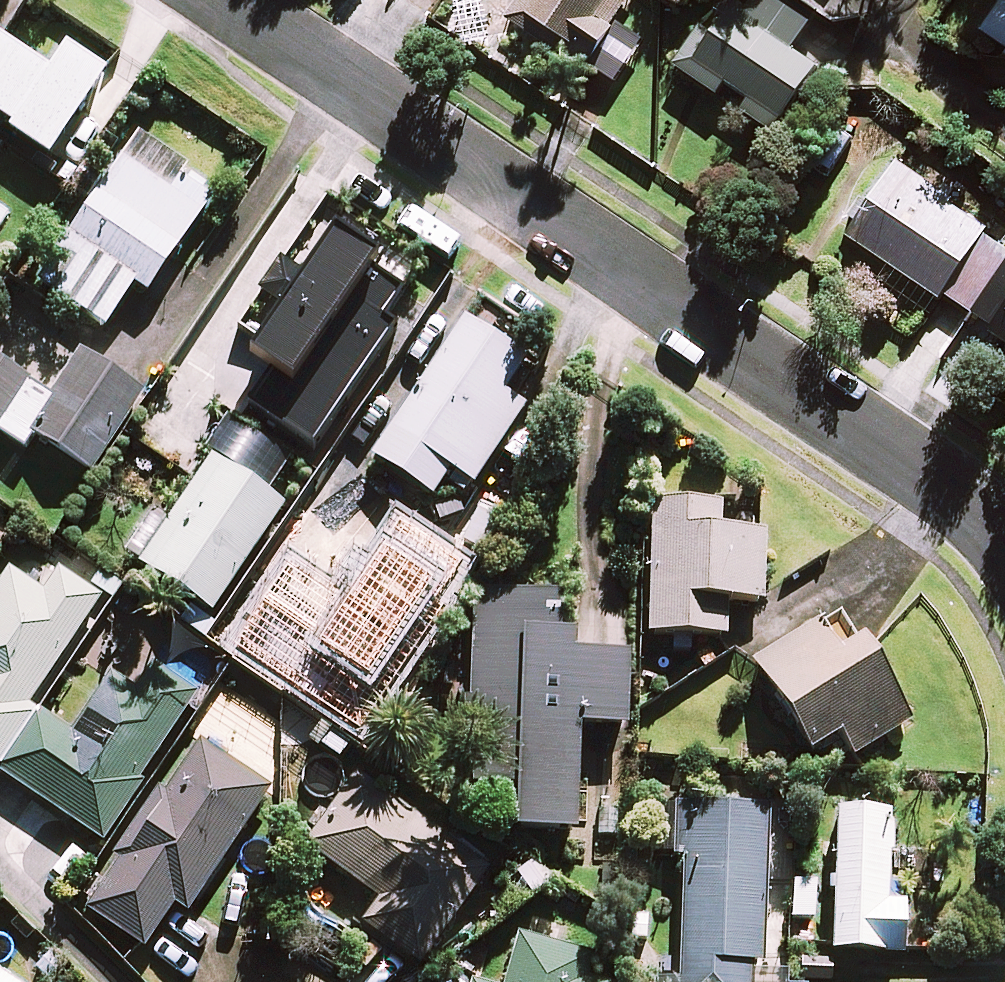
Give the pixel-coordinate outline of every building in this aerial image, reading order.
[(600,45),(626,0),(525,0),(518,12),(594,56),(587,68),(616,85),(629,62),(600,45)] [(719,94),(726,83),(746,96),(739,107),(773,128),(814,64),(791,49),(810,18),(783,0),(749,0),(743,9),(729,0),(715,0),(674,64),(719,94)] [(980,30),(1004,46),(1004,0),(1000,0),(980,30)] [(5,39),(0,46),(0,117),(21,131),(17,137),(58,164),(117,78),(76,50),(59,76),(5,39)] [(198,170),(148,136),(45,288),(116,335),(144,293),(157,301),(222,205),(189,183),(198,170)] [(847,229),(843,235),(936,301),(940,295),(1004,341),(1004,244),(893,165),(847,229)] [(18,220),(0,209),(0,247),(18,220)] [(301,269),(260,329),(356,395),(397,335),(301,269)] [(537,365),(473,323),(380,463),(444,505),(462,479),(482,493),(536,412),(515,398),(537,365)] [(89,354),(59,399),(0,360),(0,434),(33,456),(43,441),(100,480),(155,399),(89,354)] [(295,511),(221,462),(148,571),(222,620),(295,511)] [(730,505),(657,503),(654,638),(734,639),(735,606),(772,607),(774,534),(730,533),(730,505)] [(483,565),(445,540),(378,642),(416,667),(483,565)] [(7,778),(49,718),(39,711),(111,605),(70,577),(53,602),(17,577),(0,601),(0,773),(7,778)] [(520,834),(581,836),(585,731),(633,733),(636,658),(580,656),(581,638),(567,637),(568,600),(484,596),(479,705),(474,705),(471,788),(522,790),(520,834)] [(827,623),(759,665),(815,758),(846,739),(860,762),(919,726),(868,642),(847,655),(827,623)] [(148,784),(207,698),(164,669),(146,696),(121,679),(80,739),(49,718),(7,778),(111,848),(153,787),(148,784)] [(282,795),(209,746),(174,798),(168,794),(121,862),(127,866),(94,915),(154,955),(184,910),(197,919),(282,795)] [(368,927),(426,969),(495,873),(362,778),(311,848),(386,902),(368,927)] [(680,807),(678,862),(688,862),(684,981),(760,981),(761,968),(772,968),(778,811),(680,807)] [(900,815),(843,813),(838,957),(916,959),(918,908),(897,907),(900,815)] [(602,959),(525,938),(512,981),(595,981),(602,959)] [(0,971),(0,981),(17,981),(0,971)]
